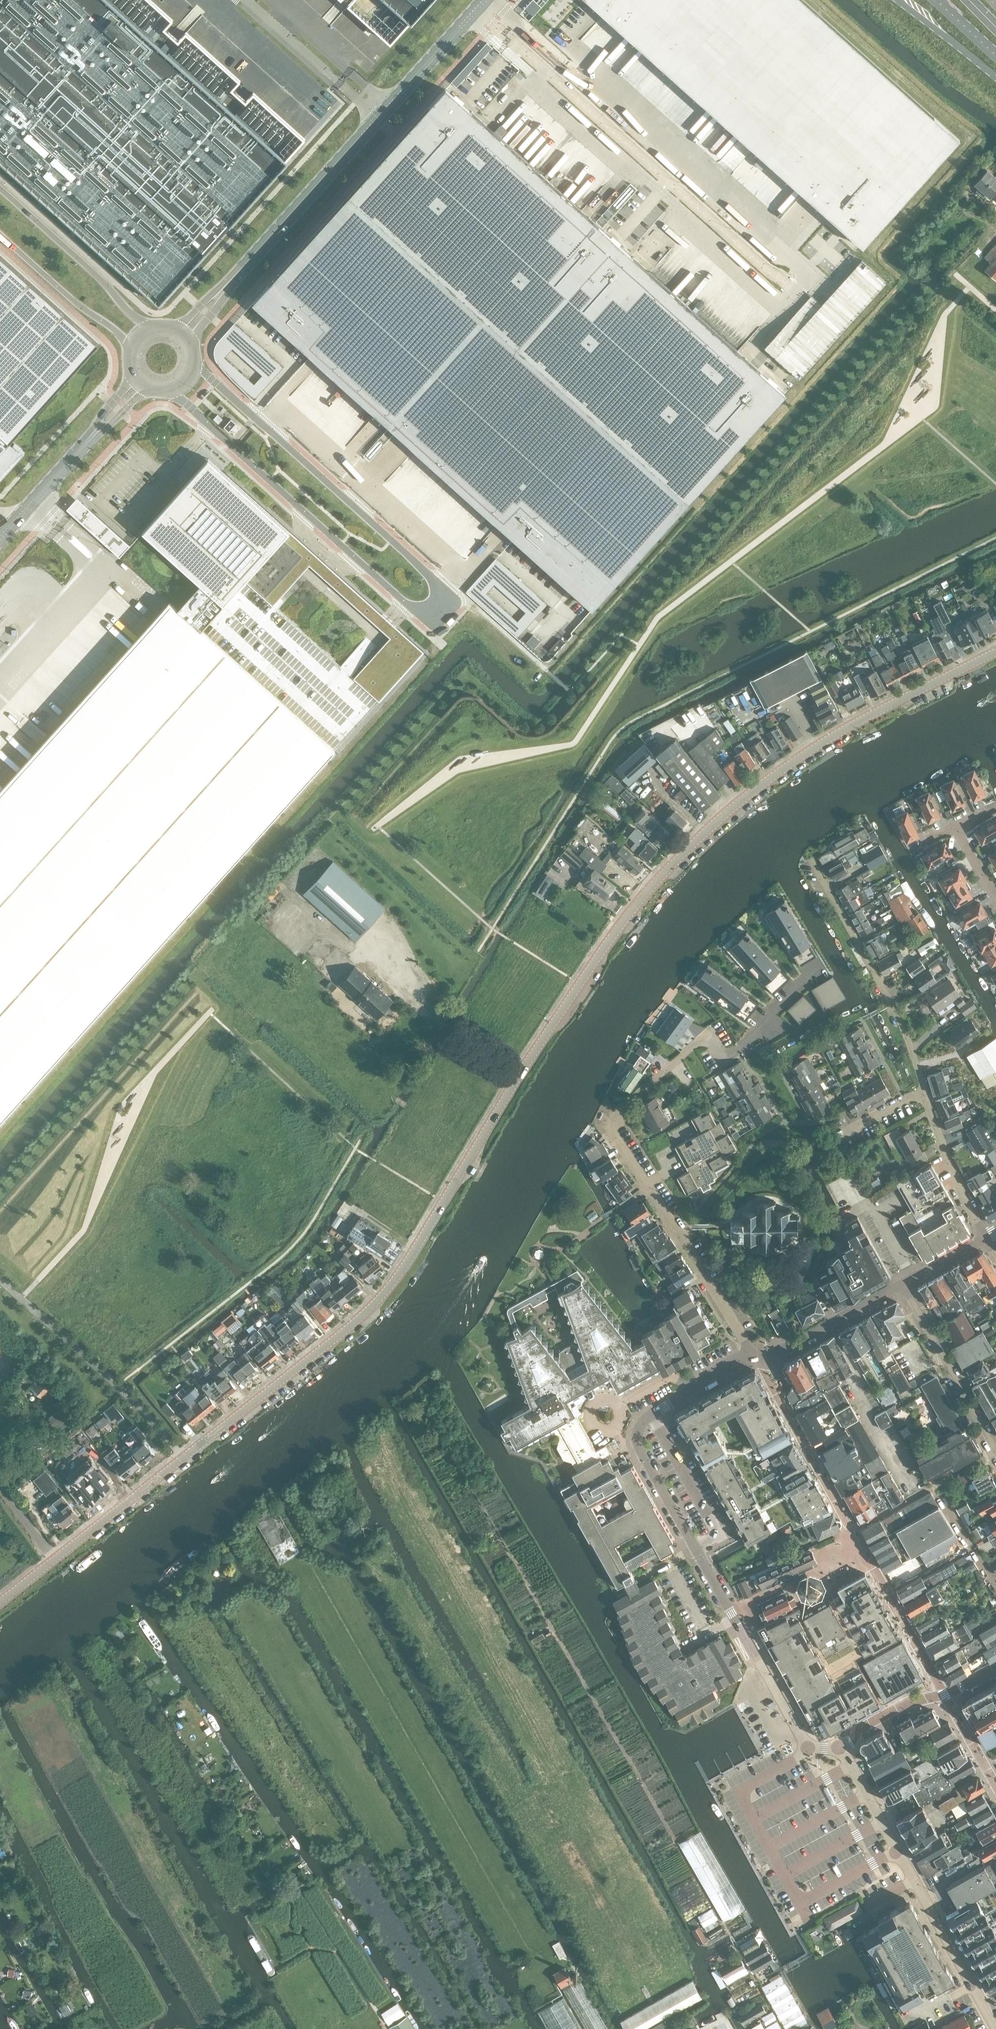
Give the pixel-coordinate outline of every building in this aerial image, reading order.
[(159,302),(287,161),(109,0),(0,0),(0,159),(159,302)] [(412,22),(432,0),(387,0),(412,22)] [(803,0),(587,0),(590,2),(589,3),(830,218),(863,247),(878,230),(959,140),(803,0)] [(445,89),(349,196),(689,501),(785,395),(445,89)] [(974,183),(982,191),(994,177),(986,169),(974,183)] [(982,191),(990,198),(994,193),(995,194),(995,178),(994,177),(982,191)] [(689,501),(349,196),(253,303),(592,609),(689,501)] [(823,247),(823,239),(812,239),(811,249),(819,249),(819,247),(823,247)] [(840,244),(840,239),(831,239),(831,250),(836,250),(836,244),(840,244)] [(984,258),(990,264),(985,270),(995,281),(995,244),(984,258)] [(25,451),(12,439),(99,343),(0,254),(0,479),(25,451)] [(813,294),(766,347),(801,377),(887,279),(863,258),(823,303),(813,294)] [(222,419),(217,414),(213,419),(219,423),(222,419)] [(231,419),(224,427),(229,432),(236,423),(231,419)] [(0,790),(0,1122),(335,750),(201,630),(290,531),(209,458),(143,531),(201,583),(177,609),(169,601),(0,790)] [(120,557),(130,545),(83,503),(73,515),(120,557)] [(467,590),(518,636),(549,602),(497,556),(467,590)] [(941,600),(933,604),(939,615),(943,624),(951,620),(941,600)] [(969,617),(979,637),(982,635),(982,636),(990,632),(991,635),(995,632),(995,629),(986,609),(969,617)] [(930,620),(937,634),(934,633),(932,634),(931,637),(942,659),(952,654),(946,642),(951,639),(943,624),(939,615),(930,620)] [(969,617),(953,625),(964,648),(971,645),(970,642),(977,639),(976,639),(979,637),(969,617)] [(909,628),(903,631),(906,635),(910,643),(915,641),(911,632),(909,628)] [(527,640),(534,647),(542,639),(534,633),(527,640)] [(927,636),(911,643),(924,668),(939,660),(927,636)] [(559,638),(549,650),(554,654),(564,642),(559,638)] [(900,661),(897,663),(894,657),(899,655),(896,648),(893,650),(892,648),(889,650),(904,678),(911,674),(902,656),(898,657),(900,661)] [(901,653),(902,656),(911,674),(919,670),(912,656),(909,649),(901,653)] [(893,665),(889,667),(896,682),(904,678),(889,650),(887,651),(888,652),(885,654),(888,660),(890,659),(893,665)] [(809,685),(819,679),(804,651),(750,680),(752,684),(765,708),(809,685)] [(877,666),(883,663),(878,654),(872,657),(877,666)] [(888,686),(896,682),(889,667),(881,671),(888,686)] [(884,689),(875,671),(867,676),(864,670),(854,676),(855,679),(860,688),(865,685),(871,696),(872,695),(874,696),(877,694),(878,692),(884,689)] [(809,685),(818,702),(811,706),(813,712),(816,711),(822,722),(835,716),(833,712),(838,709),(821,678),(819,679),(809,685)] [(833,695),(840,692),(832,678),(826,682),(833,695)] [(844,689),(845,691),(840,694),(848,708),(864,700),(858,689),(860,688),(855,679),(853,680),(856,686),(849,689),(848,687),(844,689)] [(791,716),(780,722),(792,740),(802,734),(791,716)] [(731,732),(736,729),(729,717),(725,720),(731,732)] [(776,750),(787,743),(777,726),(766,733),(776,750)] [(725,743),(716,728),(688,750),(718,787),(728,779),(711,755),(725,743)] [(757,732),(746,740),(750,746),(759,759),(761,758),(761,759),(765,756),(765,755),(768,753),(766,751),(769,749),(762,738),(761,738),(757,732)] [(675,739),(655,754),(655,755),(660,761),(655,766),(666,779),(671,774),(701,810),(719,794),(675,739)] [(736,746),(739,751),(736,753),(733,749),(730,751),(733,756),(735,755),(745,771),(755,763),(745,748),(741,742),(736,746)] [(630,783),(657,759),(644,745),(617,769),(630,783)] [(735,783),(744,777),(733,760),(723,766),(735,783)] [(985,794),(973,769),(962,775),(963,778),(959,781),(967,797),(971,795),(973,799),(985,794)] [(963,799),(967,797),(959,781),(955,783),(953,779),(941,785),(953,809),(965,804),(963,799)] [(625,787),(621,795),(635,801),(638,794),(625,787)] [(679,802),(687,795),(681,788),(673,795),(679,802)] [(934,793),(930,795),(928,792),(916,797),(928,821),(940,816),(938,811),(942,809),(934,793)] [(618,821),(623,814),(599,793),(593,800),(618,821)] [(676,830),(686,820),(671,805),(666,809),(671,814),(666,819),(676,830)] [(916,831),(921,829),(913,812),(908,814),(907,811),(895,817),(907,841),(918,835),(916,831)] [(982,842),(995,834),(995,819),(992,815),(977,824),(979,829),(975,831),(982,842)] [(660,846),(671,835),(661,825),(656,829),(649,822),(642,829),(660,846)] [(649,839),(636,827),(630,834),(652,855),(658,849),(648,840),(649,839)] [(854,834),(852,831),(831,843),(834,849),(819,857),(823,863),(838,855),(837,855),(843,852),(859,843),(869,837),(871,840),(877,836),(874,829),(868,832),(866,827),(854,834)] [(652,855),(630,834),(628,836),(635,842),(631,847),(646,861),(652,855)] [(928,867),(951,853),(945,842),(940,845),(938,840),(922,850),(925,854),(922,856),(928,867)] [(888,860),(886,856),(879,844),(862,854),(871,870),(888,860)] [(631,854),(622,845),(612,856),(622,864),(623,863),(636,874),(643,865),(631,854)] [(606,865),(586,846),(580,854),(600,872),(606,865)] [(584,862),(568,847),(561,855),(578,869),(584,862)] [(956,852),(952,855),(955,862),(960,859),(956,852)] [(835,865),(828,869),(834,879),(847,871),(846,869),(852,865),(851,863),(845,854),(839,858),(840,859),(834,862),(835,865)] [(333,861),(329,866),(304,893),(307,896),(304,898),(309,903),(311,900),(356,940),(385,908),(333,861)] [(588,864),(580,873),(586,879),(585,881),(594,889),(605,898),(615,886),(594,869),(588,864)] [(946,891),(966,879),(959,868),(955,871),(952,866),(938,875),(941,879),(939,880),(946,891)] [(554,879),(547,874),(535,891),(536,891),(543,895),(553,879),(554,879)] [(864,889),(858,878),(848,884),(836,891),(842,901),(864,889)] [(966,879),(946,891),(947,890),(956,905),(971,895),(968,890),(971,888),(966,879)] [(884,892),(888,901),(893,909),(908,902),(907,901),(915,897),(906,880),(884,892)] [(864,889),(842,901),(848,912),(870,899),(868,896),(873,893),(869,886),(864,889)] [(819,953),(785,899),(767,910),(800,965),(819,953)] [(976,904),(973,900),(957,910),(960,914),(957,916),(964,927),(987,913),(980,902),(976,904)] [(849,914),(855,924),(867,918),(864,912),(874,906),(872,901),(861,907),(849,914)] [(908,902),(893,909),(896,916),(898,922),(906,917),(907,919),(915,914),(908,902)] [(918,936),(923,933),(929,929),(918,912),(915,914),(907,919),(918,936)] [(993,914),(987,917),(990,922),(995,919),(993,914)] [(867,918),(855,924),(861,935),(883,922),(880,917),(870,923),(867,918)] [(995,942),(995,931),(994,928),(990,930),(988,926),(973,935),(976,939),(974,940),(981,951),(995,942)] [(874,958),(889,950),(886,944),(889,942),(891,944),(894,942),(897,948),(901,946),(898,940),(894,931),(886,935),(885,932),(880,934),(874,938),(866,942),(874,958)] [(737,940),(730,946),(738,955),(747,965),(764,984),(773,994),(789,979),(780,969),(746,932),(739,938),(737,940)] [(925,954),(929,952),(937,946),(933,940),(933,939),(917,948),(922,956),(925,954)] [(981,951),(983,950),(991,964),(995,962),(995,942),(981,951)] [(886,957),(877,962),(884,974),(890,970),(890,971),(891,970),(895,968),(896,967),(904,962),(899,953),(903,951),(903,952),(910,949),(907,943),(885,955),(886,957)] [(929,952),(919,958),(906,967),(912,976),(925,967),(922,962),(928,958),(927,957),(931,955),(929,952)] [(940,956),(928,964),(931,969),(942,962),(943,961),(940,956)] [(943,961),(942,962),(949,972),(955,967),(948,957),(943,961)] [(700,974),(695,982),(704,989),(714,997),(715,998),(735,1013),(745,1021),(759,1003),(748,995),(708,964),(702,971),(702,972),(700,974)] [(378,1018),(382,1013),(387,1017),(389,1017),(393,1012),(392,1010),(388,1006),(394,1000),(355,966),(339,984),(378,1018)] [(937,980),(929,968),(915,979),(922,990),(937,980)] [(833,976),(811,989),(824,1010),(846,997),(833,976)] [(961,995),(949,978),(926,995),(937,1012),(954,1000),(959,1006),(965,1014),(976,1006),(971,998),(966,1002),(961,995)] [(803,994),(787,1009),(800,1023),(816,1008),(803,994)] [(686,1026),(687,1025),(691,1019),(675,1008),(658,1032),(674,1044),(682,1032),(686,1026)] [(956,1044),(958,1046),(958,1047),(979,1031),(971,1020),(969,1021),(966,1017),(950,1029),(953,1033),(950,1035),(952,1038),(950,1039),(955,1046),(956,1044)] [(838,1039),(844,1051),(866,1040),(866,1039),(863,1041),(861,1038),(864,1036),(859,1027),(838,1039)] [(995,1039),(978,1049),(967,1055),(971,1061),(980,1078),(986,1087),(995,1082),(995,1038),(995,1039)] [(844,1051),(847,1056),(851,1063),(870,1054),(868,1050),(870,1049),(866,1040),(844,1051)] [(637,1051),(646,1058),(648,1054),(649,1052),(647,1050),(641,1046),(637,1051)] [(820,1046),(814,1049),(817,1055),(822,1052),(820,1046)] [(805,1053),(799,1056),(802,1060),(787,1069),(792,1078),(794,1076),(796,1080),(815,1069),(808,1057),(807,1057),(805,1053)] [(857,1076),(860,1075),(879,1065),(874,1056),(871,1057),(870,1054),(851,1063),(857,1076)] [(643,1072),(650,1062),(645,1059),(640,1055),(633,1065),(632,1065),(628,1070),(628,1071),(619,1084),(619,1087),(623,1090),(626,1089),(627,1087),(631,1090),(643,1072)] [(830,1059),(833,1065),(840,1061),(837,1055),(834,1057),(830,1059)] [(718,1074),(725,1085),(725,1086),(744,1075),(742,1072),(744,1070),(739,1061),(718,1074)] [(950,1073),(948,1066),(941,1068),(942,1070),(927,1075),(930,1085),(945,1080),(944,1075),(950,1073)] [(798,1083),(796,1085),(801,1093),(820,1082),(817,1077),(818,1076),(819,1075),(815,1069),(796,1080),(798,1083)] [(744,1075),(725,1086),(732,1097),(753,1084),(749,1077),(746,1078),(744,1075)] [(868,1083),(880,1104),(885,1100),(883,1097),(890,1093),(881,1076),(868,1083)] [(945,1080),(930,1085),(933,1095),(948,1090),(945,1080)] [(954,1090),(960,1088),(964,1087),(962,1081),(952,1084),(954,1090)] [(673,1082),(668,1085),(671,1091),(677,1088),(673,1082)] [(820,1082),(801,1093),(805,1099),(801,1101),(804,1107),(824,1095),(821,1090),(824,1089),(820,1082)] [(738,1107),(757,1096),(759,1094),(758,1092),(762,1090),(757,1083),(753,1085),(753,1084),(732,1097),(733,1098),(738,1095),(740,1098),(735,1101),(738,1107)] [(856,1090),(866,1107),(872,1103),(874,1107),(880,1104),(868,1083),(856,1090)] [(952,1098),(950,1094),(935,1101),(939,1109),(954,1102),(969,1095),(965,1086),(964,1087),(960,1088),(962,1094),(952,1098)] [(848,1088),(841,1092),(845,1099),(852,1111),(856,1109),(857,1111),(866,1107),(856,1090),(855,1087),(849,1090),(848,1088)] [(700,1091),(694,1095),(697,1101),(704,1097),(700,1091)] [(759,1094),(757,1096),(738,1107),(742,1113),(747,1110),(749,1114),(769,1103),(764,1095),(761,1097),(759,1094)] [(815,1117),(831,1107),(824,1095),(804,1107),(808,1113),(811,1110),(815,1117)] [(639,1106),(646,1119),(662,1109),(655,1097),(639,1106)] [(718,1098),(713,1101),(717,1107),(722,1104),(718,1098)] [(959,1111),(954,1102),(939,1109),(943,1118),(959,1111)] [(749,1114),(752,1120),(756,1126),(772,1116),(768,1110),(772,1107),(769,1103),(749,1114)] [(662,1109),(646,1119),(653,1131),(669,1122),(662,1109)] [(691,1118),(696,1127),(699,1133),(675,1146),(686,1167),(690,1164),(692,1168),(677,1177),(686,1194),(698,1187),(701,1185),(704,1189),(710,1185),(709,1183),(715,1180),(714,1178),(718,1176),(715,1171),(729,1164),(725,1156),(737,1150),(728,1133),(726,1134),(720,1122),(716,1124),(708,1109),(691,1118)] [(964,1113),(958,1115),(944,1121),(948,1131),(962,1125),(960,1120),(966,1118),(964,1113)] [(731,1114),(722,1119),(726,1126),(735,1120),(731,1114)] [(966,1128),(967,1130),(967,1131),(972,1140),(970,1141),(974,1147),(977,1153),(978,1153),(984,1149),(984,1150),(986,1149),(994,1164),(995,1163),(995,1140),(988,1127),(985,1129),(981,1122),(977,1125),(975,1123),(966,1128)] [(899,1126),(884,1134),(892,1150),(900,1146),(908,1160),(912,1166),(926,1159),(923,1153),(910,1129),(902,1133),(899,1126)] [(737,1130),(731,1134),(733,1138),(734,1139),(740,1135),(739,1133),(737,1130)] [(595,1159),(598,1164),(605,1160),(603,1156),(609,1153),(602,1142),(600,1143),(592,1136),(586,1144),(588,1147),(584,1149),(591,1161),(595,1159)] [(589,1170),(588,1171),(596,1183),(605,1177),(616,1170),(618,1169),(610,1157),(598,1165),(596,1166),(589,1170)] [(593,1162),(587,1166),(589,1170),(596,1166),(593,1162)] [(951,1198),(931,1163),(896,1183),(911,1209),(916,1218),(951,1198)] [(993,1177),(991,1174),(988,1169),(980,1173),(979,1172),(966,1180),(971,1189),(993,1177)] [(608,1181),(605,1183),(607,1186),(620,1203),(632,1194),(628,1189),(632,1186),(621,1172),(619,1173),(616,1170),(605,1177),(608,1181)] [(877,1175),(868,1181),(874,1191),(883,1184),(877,1175)] [(986,1181),(971,1189),(974,1195),(977,1193),(983,1204),(980,1206),(989,1221),(995,1217),(995,1201),(994,1196),(986,1181)] [(970,1232),(951,1198),(916,1218),(911,1209),(899,1216),(923,1259),(970,1232)] [(637,1200),(621,1210),(624,1214),(626,1212),(627,1212),(630,1218),(628,1219),(632,1224),(623,1229),(630,1239),(637,1235),(654,1223),(650,1216),(652,1215),(643,1201),(639,1204),(637,1200)] [(797,1234),(797,1216),(789,1216),(789,1210),(774,1210),(774,1201),(757,1202),(757,1211),(741,1211),(741,1219),(730,1220),(730,1226),(730,1232),(741,1232),(742,1240),(754,1240),(754,1249),(757,1248),(757,1249),(774,1249),(774,1248),(781,1248),(786,1248),(786,1240),(790,1240),(790,1234),(797,1234)] [(890,1276),(857,1216),(845,1223),(847,1227),(844,1228),(849,1238),(848,1239),(838,1245),(837,1243),(834,1245),(859,1294),(890,1276)] [(656,1222),(654,1223),(637,1235),(645,1247),(644,1248),(653,1262),(676,1247),(669,1236),(663,1227),(661,1228),(656,1222)] [(355,1225),(348,1236),(364,1247),(367,1242),(382,1253),(391,1241),(378,1232),(374,1238),(355,1225)] [(356,1253),(359,1248),(354,1244),(350,1248),(356,1253)] [(859,1294),(834,1245),(818,1271),(819,1273),(817,1274),(823,1287),(824,1287),(828,1295),(827,1295),(834,1307),(838,1305),(838,1306),(843,1303),(843,1302),(847,1300),(847,1301),(860,1294),(859,1294)] [(675,1250),(655,1263),(659,1269),(665,1265),(670,1272),(669,1273),(675,1281),(667,1286),(673,1294),(691,1282),(688,1277),(694,1274),(681,1254),(679,1256),(675,1250)] [(961,1263),(971,1281),(974,1279),(975,1281),(971,1283),(975,1288),(978,1286),(980,1289),(987,1285),(995,1279),(995,1274),(984,1253),(983,1251),(982,1251),(980,1252),(961,1263)] [(364,1253),(360,1256),(361,1258),(376,1276),(383,1270),(377,1262),(371,1256),(368,1258),(364,1253)] [(355,1267),(350,1263),(350,1262),(352,1261),(345,1254),(339,1260),(351,1271),(355,1267)] [(634,1256),(629,1259),(635,1270),(640,1267),(634,1256)] [(376,1276),(361,1258),(355,1263),(363,1273),(362,1274),(369,1281),(376,1276)] [(943,1272),(956,1292),(969,1314),(977,1309),(977,1310),(986,1305),(973,1286),(971,1283),(959,1262),(943,1272)] [(342,1284),(339,1287),(348,1298),(363,1286),(353,1275),(350,1277),(343,1268),(337,1273),(341,1278),(340,1281),(342,1284)] [(593,1390),(611,1380),(617,1390),(658,1367),(659,1367),(644,1341),(640,1343),(637,1345),(631,1348),(630,1347),(632,1346),(630,1343),(630,1338),(626,1338),(624,1336),(625,1331),(620,1330),(618,1328),(618,1323),(614,1323),(612,1320),(613,1316),(608,1315),(606,1313),(607,1308),(602,1307),(600,1305),(601,1300),(596,1300),(594,1298),(595,1293),(590,1292),(588,1290),(589,1285),(584,1285),(581,1281),(584,1279),(577,1270),(554,1283),(548,1286),(535,1293),(511,1307),(509,1307),(509,1308),(508,1308),(508,1309),(507,1310),(507,1311),(507,1312),(513,1328),(513,1327),(516,1335),(509,1337),(506,1338),(506,1339),(504,1343),(508,1345),(510,1348),(508,1352),(512,1354),(513,1357),(511,1361),(515,1363),(516,1366),(514,1370),(518,1372),(520,1375),(517,1379),(522,1381),(523,1384),(521,1388),(525,1390),(526,1393),(524,1397),(528,1399),(530,1404),(501,1420),(505,1427),(500,1430),(505,1438),(509,1436),(516,1447),(541,1433),(545,1440),(556,1434),(559,1439),(557,1447),(563,1459),(571,1461),(577,1471),(582,1469),(600,1459),(605,1456),(610,1453),(606,1445),(596,1450),(586,1432),(575,1414),(569,1402),(588,1392),(589,1394),(590,1394),(594,1392),(593,1390)] [(942,1274),(934,1279),(928,1282),(939,1302),(940,1301),(942,1304),(943,1303),(950,1314),(962,1306),(957,1298),(954,1293),(942,1274)] [(317,1292),(327,1285),(321,1278),(312,1285),(317,1292)] [(935,1309),(939,1306),(937,1302),(934,1297),(935,1297),(926,1283),(918,1288),(918,1290),(924,1302),(926,1301),(930,1306),(932,1305),(935,1309)] [(339,1287),(332,1292),(329,1288),(341,1304),(348,1298),(339,1287)] [(341,1304),(329,1288),(322,1294),(334,1309),(341,1304)] [(709,1341),(705,1333),(710,1330),(687,1290),(673,1298),(676,1304),(673,1305),(676,1310),(663,1318),(664,1320),(652,1326),(653,1328),(641,1335),(644,1341),(659,1367),(663,1373),(700,1352),(697,1348),(709,1341)] [(825,1312),(813,1290),(800,1296),(805,1304),(795,1309),(802,1324),(825,1312)] [(311,1297),(310,1298),(304,1291),(296,1297),(298,1300),(292,1304),(299,1313),(305,1309),(303,1306),(306,1304),(309,1307),(307,1308),(319,1322),(333,1310),(319,1294),(312,1299),(311,1297)] [(995,1297),(993,1291),(992,1292),(993,1292),(988,1295),(987,1293),(982,1296),(986,1303),(988,1302),(995,1297)] [(901,1333),(896,1323),(906,1317),(897,1301),(888,1305),(882,1309),(873,1314),(879,1323),(888,1340),(901,1333)] [(790,1328),(779,1310),(775,1302),(766,1308),(772,1319),(771,1320),(779,1334),(790,1328)] [(939,1306),(935,1309),(934,1309),(941,1319),(949,1315),(943,1304),(939,1306)] [(233,1332),(244,1322),(233,1311),(211,1330),(216,1336),(228,1326),(233,1332)] [(974,1331),(963,1311),(944,1322),(956,1342),(968,1335),(970,1337),(975,1334),(974,1332),(974,1331)] [(286,1317),(284,1318),(295,1331),(300,1337),(313,1327),(303,1315),(292,1324),(286,1317)] [(979,1322),(983,1330),(991,1324),(989,1315),(978,1321),(979,1322)] [(293,1333),(295,1331),(284,1318),(282,1316),(273,1323),(291,1345),(298,1340),(293,1333)] [(873,1321),(870,1316),(859,1322),(874,1348),(875,1347),(881,1356),(879,1357),(879,1358),(879,1357),(899,1392),(911,1386),(885,1340),(884,1340),(873,1321)] [(291,1345),(273,1323),(269,1318),(264,1322),(260,1317),(255,1321),(259,1327),(259,1328),(273,1346),(276,1343),(283,1352),(291,1345)] [(845,1330),(839,1333),(852,1355),(862,1372),(867,1369),(860,1357),(857,1359),(854,1354),(870,1345),(857,1323),(851,1327),(851,1326),(850,1327),(846,1329),(845,1330)] [(995,1330),(991,1324),(983,1330),(986,1335),(995,1330)] [(258,1329),(254,1332),(257,1337),(257,1338),(259,1340),(257,1342),(272,1361),(279,1355),(269,1343),(266,1345),(259,1336),(262,1334),(258,1329)] [(950,1348),(962,1369),(994,1351),(982,1330),(975,1334),(970,1337),(950,1348)] [(257,1337),(254,1332),(250,1336),(253,1339),(252,1340),(250,1338),(242,1344),(246,1350),(258,1366),(261,1370),(267,1365),(272,1361),(257,1342),(259,1340),(257,1338),(257,1337)] [(834,1336),(820,1344),(839,1379),(853,1372),(834,1336)] [(820,1344),(802,1353),(813,1374),(814,1374),(823,1391),(838,1383),(840,1382),(841,1382),(839,1379),(820,1344)] [(222,1366),(235,1357),(227,1345),(222,1349),(228,1358),(220,1363),(222,1366)] [(214,1355),(220,1363),(227,1357),(221,1349),(214,1355)] [(258,1366),(246,1350),(241,1354),(246,1361),(241,1365),(252,1378),(259,1372),(256,1368),(258,1366)] [(813,1374),(802,1353),(783,1363),(782,1368),(790,1382),(791,1387),(786,1394),(792,1407),(795,1406),(796,1407),(797,1408),(805,1404),(806,1407),(826,1396),(823,1391),(814,1374),(813,1374)] [(252,1378),(241,1365),(239,1362),(237,1364),(234,1359),(224,1367),(235,1381),(239,1378),(244,1384),(252,1378)] [(966,1369),(969,1374),(969,1376),(970,1379),(972,1379),(973,1380),(976,1379),(978,1383),(979,1383),(995,1373),(995,1366),(989,1370),(983,1359),(966,1369)] [(221,1378),(217,1381),(228,1396),(237,1389),(229,1379),(231,1378),(227,1373),(223,1369),(217,1374),(221,1378)] [(676,1416),(678,1420),(748,1544),(790,1520),(794,1528),(831,1512),(826,1502),(828,1501),(821,1490),(815,1478),(808,1466),(788,1478),(787,1475),(785,1477),(781,1470),(764,1478),(757,1468),(751,1472),(748,1467),(759,1461),(768,1456),(767,1456),(759,1460),(757,1457),(764,1453),(765,1452),(791,1439),(792,1439),(792,1438),(792,1437),(791,1437),(788,1431),(787,1429),(784,1423),(783,1422),(784,1422),(779,1413),(780,1413),(779,1412),(774,1404),(774,1403),(773,1403),(773,1402),(773,1401),(772,1401),(768,1393),(767,1391),(767,1392),(767,1391),(766,1389),(764,1386),(763,1384),(763,1383),(759,1377),(759,1376),(756,1371),(755,1369),(753,1370),(754,1370),(749,1373),(748,1373),(744,1376),(743,1376),(738,1379),(737,1380),(736,1380),(734,1381),(724,1387),(724,1386),(722,1387),(723,1388),(718,1390),(716,1391),(713,1393),(713,1392),(711,1393),(711,1394),(701,1400),(701,1399),(699,1401),(697,1402),(687,1407),(686,1408),(676,1414),(676,1413),(675,1414),(676,1416)] [(54,1386),(37,1371),(31,1377),(35,1381),(30,1387),(43,1398),(54,1386)] [(206,1372),(198,1379),(212,1396),(213,1395),(219,1402),(228,1396),(217,1381),(216,1381),(208,1371),(206,1372)] [(971,1387),(973,1389),(990,1419),(995,1415),(995,1373),(979,1383),(978,1383),(974,1385),(972,1386),(971,1387)] [(918,1461),(926,1477),(951,1462),(979,1447),(944,1383),(941,1385),(936,1376),(921,1385),(944,1427),(943,1428),(948,1437),(916,1455),(919,1461),(918,1461)] [(838,1383),(823,1391),(826,1396),(832,1405),(835,1411),(834,1411),(841,1424),(843,1423),(849,1433),(842,1437),(848,1448),(850,1447),(850,1446),(856,1443),(863,1455),(866,1453),(869,1459),(866,1461),(879,1454),(869,1437),(858,1417),(849,1402),(838,1383)] [(878,1392),(885,1405),(897,1398),(889,1385),(878,1392)] [(195,1386),(190,1390),(208,1412),(216,1405),(206,1392),(202,1395),(195,1386)] [(208,1412),(190,1390),(183,1396),(184,1397),(190,1404),(190,1405),(200,1418),(208,1412)] [(806,1407),(796,1413),(803,1425),(805,1424),(808,1428),(815,1441),(823,1436),(824,1436),(826,1439),(829,1444),(842,1437),(849,1433),(843,1423),(841,1424),(827,1433),(820,1421),(819,1419),(823,1417),(820,1412),(832,1405),(826,1396),(806,1407)] [(184,1397),(176,1404),(182,1411),(181,1412),(189,1423),(191,1422),(193,1424),(200,1418),(190,1405),(190,1404),(184,1397)] [(167,1401),(162,1405),(170,1414),(175,1411),(167,1401)] [(113,1403),(103,1410),(111,1420),(115,1417),(118,1421),(124,1417),(113,1403)] [(57,1409),(44,1419),(51,1429),(65,1419),(57,1409)] [(886,1409),(884,1411),(875,1416),(874,1417),(880,1429),(881,1428),(882,1429),(893,1423),(886,1409)] [(104,1416),(96,1422),(101,1428),(109,1422),(104,1416)] [(137,1425),(131,1429),(140,1440),(146,1436),(137,1425)] [(81,1448),(72,1437),(61,1446),(69,1457),(81,1448)] [(829,1444),(819,1450),(834,1477),(854,1466),(855,1466),(856,1467),(864,1462),(866,1461),(869,1459),(866,1453),(863,1455),(856,1443),(850,1446),(850,1447),(848,1448),(842,1437),(829,1444)] [(613,1439),(607,1442),(611,1449),(617,1446),(613,1439)] [(759,1461),(748,1467),(751,1472),(757,1468),(764,1478),(781,1470),(785,1477),(787,1475),(802,1466),(806,1463),(793,1441),(792,1441),(778,1449),(770,1454),(772,1457),(771,1457),(768,1456),(759,1461)] [(145,1442),(133,1451),(143,1464),(155,1455),(145,1442)] [(124,1445),(118,1449),(122,1454),(128,1450),(124,1445)] [(69,1457),(61,1446),(49,1455),(57,1466),(69,1457)] [(124,1459),(117,1450),(115,1448),(105,1455),(108,1459),(115,1468),(117,1466),(126,1478),(133,1472),(124,1459)] [(129,1455),(124,1459),(133,1472),(141,1466),(132,1455),(134,1453),(133,1452),(130,1448),(126,1452),(129,1455)] [(866,1461),(864,1462),(873,1478),(880,1475),(888,1470),(885,1464),(879,1454),(866,1461)] [(89,1458),(77,1467),(99,1496),(99,1495),(103,1491),(103,1492),(105,1491),(105,1490),(110,1486),(104,1479),(106,1477),(108,1479),(100,1467),(97,1469),(94,1466),(89,1458)] [(658,1552),(661,1557),(674,1551),(669,1542),(674,1539),(633,1465),(621,1472),(618,1467),(613,1469),(608,1459),(602,1463),(600,1459),(582,1469),(577,1471),(572,1474),(580,1487),(565,1496),(571,1507),(573,1506),(579,1518),(578,1519),(589,1540),(591,1539),(618,1586),(623,1596),(639,1587),(633,1577),(628,1568),(627,1566),(626,1565),(634,1561),(634,1560),(638,1561),(647,1556),(648,1552),(649,1552),(656,1548),(657,1549),(658,1552)] [(836,1479),(833,1481),(834,1481),(841,1494),(841,1495),(843,1494),(858,1486),(859,1486),(873,1478),(864,1462),(856,1467),(855,1467),(856,1468),(851,1471),(836,1479)] [(99,1496),(77,1467),(77,1468),(66,1477),(74,1488),(72,1490),(73,1492),(80,1501),(81,1501),(80,1499),(82,1498),(87,1505),(92,1501),(93,1501),(94,1500),(99,1496)] [(987,1468),(974,1475),(971,1478),(980,1493),(995,1484),(992,1477),(987,1468)] [(880,1475),(885,1483),(848,1504),(853,1513),(882,1497),(883,1496),(889,1506),(904,1498),(888,1470),(880,1475)] [(971,1478),(974,1475),(971,1470),(959,1477),(962,1483),(971,1478)] [(50,1490),(57,1485),(45,1471),(39,1477),(50,1490)] [(843,1495),(848,1504),(885,1483),(880,1475),(873,1478),(859,1486),(843,1495)] [(888,1533),(895,1529),(938,1505),(930,1491),(904,1506),(880,1519),(888,1533)] [(78,1515),(62,1495),(53,1502),(43,1510),(50,1517),(54,1514),(64,1527),(78,1515)] [(877,1512),(887,1506),(882,1497),(853,1513),(859,1522),(877,1512)] [(993,1516),(995,1514),(995,1499),(992,1501),(990,1497),(976,1505),(981,1514),(989,1510),(993,1516)] [(966,1500),(955,1506),(960,1514),(970,1508),(966,1500)] [(938,1505),(895,1529),(888,1533),(887,1533),(869,1543),(885,1570),(954,1531),(938,1505)] [(280,1563),(282,1562),(301,1551),(276,1508),(255,1519),(280,1563)] [(811,1522),(805,1525),(811,1540),(818,1537),(831,1531),(837,1528),(840,1527),(842,1523),(840,1519),(835,1518),(833,1512),(811,1522)] [(988,1522),(993,1531),(988,1534),(990,1539),(991,1538),(995,1536),(995,1518),(988,1522)] [(861,1529),(866,1537),(869,1543),(887,1533),(888,1533),(880,1519),(861,1529)] [(788,1523),(779,1527),(782,1532),(790,1527),(788,1523)] [(885,1570),(895,1587),(916,1575),(928,1568),(930,1571),(966,1551),(954,1531),(885,1570)] [(981,1536),(975,1539),(978,1545),(984,1542),(981,1536)] [(817,1564),(811,1549),(756,1575),(757,1577),(752,1579),(757,1589),(762,1587),(762,1589),(779,1581),(795,1574),(810,1568),(817,1564)] [(780,1551),(765,1557),(767,1561),(769,1566),(784,1559),(780,1551)] [(989,1552),(984,1555),(987,1560),(992,1557),(989,1552)] [(958,1569),(969,1563),(964,1555),(953,1562),(958,1569)] [(906,1601),(904,1603),(904,1604),(909,1612),(910,1614),(911,1616),(916,1624),(932,1614),(931,1612),(935,1610),(936,1610),(964,1595),(984,1583),(986,1582),(974,1560),(969,1563),(958,1570),(946,1576),(935,1582),(928,1587),(925,1588),(905,1599),(906,1601)] [(953,1561),(923,1578),(928,1587),(935,1582),(958,1569),(953,1562),(953,1561)] [(766,1644),(815,1730),(818,1737),(880,1702),(856,1659),(899,1634),(865,1573),(838,1588),(841,1594),(828,1601),(828,1599),(802,1614),(799,1607),(765,1624),(764,1623),(757,1627),(766,1644)] [(896,1590),(904,1603),(906,1601),(905,1599),(928,1587),(923,1578),(921,1576),(896,1590)] [(817,1592),(819,1586),(816,1580),(810,1578),(804,1581),(802,1587),(805,1593),(811,1595),(817,1592)] [(683,1655),(682,1653),(668,1628),(671,1626),(664,1614),(666,1613),(660,1601),(662,1600),(655,1588),(658,1586),(653,1579),(639,1587),(623,1596),(613,1601),(619,1613),(617,1614),(624,1627),(621,1628),(628,1640),(625,1641),(632,1653),(630,1655),(645,1681),(647,1679),(654,1691),(656,1690),(663,1702),(665,1701),(672,1713),(675,1711),(681,1723),(689,1719),(691,1723),(713,1710),(711,1706),(719,1701),(712,1689),(716,1687),(717,1687),(742,1673),(738,1665),(742,1663),(730,1641),(725,1644),(721,1635),(686,1655),(686,1654),(683,1655)] [(745,1579),(732,1585),(739,1599),(752,1594),(745,1579)] [(990,1594),(984,1583),(964,1595),(970,1606),(990,1594)] [(791,1606),(796,1603),(793,1597),(788,1599),(786,1594),(780,1597),(766,1604),(762,1606),(764,1610),(759,1613),(762,1619),(767,1617),(768,1619),(792,1608),(791,1606)] [(932,1614),(916,1624),(921,1633),(955,1614),(970,1606),(964,1595),(936,1610),(935,1610),(931,1612),(932,1614)] [(921,1633),(926,1642),(939,1635),(940,1637),(950,1631),(949,1629),(954,1626),(953,1622),(959,1620),(955,1614),(921,1633)] [(983,1620),(986,1625),(995,1620),(995,1619),(994,1615),(983,1620)] [(952,1630),(927,1644),(928,1645),(935,1657),(959,1643),(963,1640),(963,1641),(972,1636),(971,1634),(982,1628),(976,1617),(974,1617),(965,1623),(964,1622),(951,1629),(952,1630)] [(143,1621),(142,1621),(141,1622),(140,1623),(140,1624),(140,1625),(140,1626),(159,1653),(160,1655),(161,1655),(162,1655),(164,1655),(165,1654),(166,1654),(166,1652),(166,1651),(166,1650),(165,1648),(147,1623),(146,1621),(145,1621),(144,1620),(143,1621)] [(935,1661),(948,1683),(967,1673),(985,1663),(995,1656),(995,1622),(979,1632),(980,1635),(961,1646),(953,1651),(935,1661)] [(111,1632),(121,1645),(128,1639),(119,1626),(111,1632)] [(902,1639),(870,1656),(862,1661),(884,1701),(914,1684),(914,1683),(916,1682),(923,1678),(918,1669),(902,1639)] [(144,1661),(148,1667),(153,1664),(149,1658),(144,1661)] [(961,1703),(974,1727),(995,1715),(995,1684),(961,1703)] [(910,1717),(897,1725),(907,1742),(940,1723),(932,1709),(913,1721),(910,1717)] [(974,1727),(985,1746),(995,1740),(995,1715),(974,1727)] [(937,1745),(955,1734),(948,1721),(929,1732),(937,1745)] [(869,1737),(865,1739),(864,1739),(863,1740),(862,1740),(862,1741),(861,1741),(861,1742),(860,1743),(860,1744),(860,1745),(860,1746),(860,1747),(861,1747),(862,1748),(862,1749),(863,1749),(864,1752),(864,1753),(870,1763),(894,1749),(888,1739),(882,1730),(879,1732),(879,1731),(868,1737),(869,1737)] [(887,1801),(903,1792),(910,1788),(915,1785),(918,1784),(918,1783),(939,1771),(940,1774),(968,1757),(968,1756),(959,1741),(879,1785),(887,1801)] [(878,1784),(910,1767),(901,1749),(869,1766),(878,1784)] [(915,1785),(917,1790),(921,1795),(926,1792),(930,1798),(953,1785),(952,1783),(960,1778),(962,1781),(975,1773),(973,1769),(974,1768),(972,1764),(968,1757),(940,1774),(939,1771),(918,1783),(918,1784),(915,1785)] [(959,1796),(955,1798),(953,1795),(939,1803),(944,1812),(951,1807),(958,1803),(963,1801),(985,1787),(979,1777),(978,1778),(972,1781),(971,1779),(960,1786),(955,1789),(959,1796)] [(982,1792),(964,1802),(963,1801),(958,1803),(951,1807),(957,1817),(964,1813),(966,1817),(989,1803),(982,1792)] [(974,1820),(978,1827),(995,1816),(989,1804),(971,1815),(974,1820)] [(913,1848),(930,1838),(938,1834),(936,1831),(922,1806),(896,1821),(910,1846),(912,1849),(913,1848)] [(971,1814),(959,1821),(955,1824),(958,1829),(974,1820),(971,1815),(971,1814)] [(975,1830),(971,1833),(975,1840),(976,1840),(978,1843),(982,1842),(995,1833),(995,1818),(975,1830)] [(944,1830),(938,1834),(930,1838),(932,1840),(913,1851),(913,1852),(913,1851),(919,1861),(952,1843),(944,1830)] [(724,1921),(741,1911),(745,1909),(700,1831),(679,1843),(724,1921)] [(978,1847),(976,1848),(983,1859),(984,1858),(984,1859),(995,1852),(995,1837),(978,1847)] [(957,1845),(934,1858),(932,1854),(917,1863),(925,1877),(940,1869),(939,1868),(962,1855),(957,1845)] [(977,1897),(995,1887),(995,1859),(984,1866),(946,1888),(958,1908),(977,1897)] [(977,1897),(986,1913),(995,1908),(995,1887),(977,1897)] [(946,1916),(953,1929),(954,1929),(967,1953),(974,1966),(975,1966),(982,1978),(981,1978),(988,1991),(995,1987),(995,1933),(977,1899),(946,1916)] [(918,1914),(912,1905),(909,1900),(890,1911),(891,1912),(878,1919),(881,1924),(856,1938),(896,2009),(935,1987),(936,1988),(954,1978),(945,1964),(941,1958),(931,1940),(932,1940),(924,1926),(923,1926),(920,1920),(917,1915),(918,1914)] [(861,1911),(856,1901),(825,1919),(830,1928),(861,1911)] [(704,1927),(718,1919),(711,1908),(697,1916),(704,1927)] [(699,1943),(707,1939),(695,1918),(688,1922),(692,1929),(699,1943)] [(754,1936),(739,1944),(745,1955),(744,1956),(753,1973),(775,1960),(765,1943),(760,1946),(754,1936)] [(711,1963),(732,1952),(728,1945),(708,1957),(711,1963)] [(745,1966),(740,1958),(719,1970),(724,1978),(745,1966)] [(573,1980),(572,1979),(565,1966),(553,1972),(561,1986),(573,1980)] [(810,2026),(781,1975),(761,1986),(786,2028),(804,2028),(810,2026)] [(578,1976),(572,1979),(573,1980),(561,1986),(586,2028),(609,2028),(578,1976)] [(621,2021),(625,2028),(645,2028),(668,2017),(702,1997),(692,1980),(621,2021)] [(30,1999),(32,1991),(24,1989),(22,1998),(30,1999)] [(563,1997),(538,2011),(548,2028),(582,2028),(563,1997)] [(66,2013),(73,2009),(67,2001),(61,2005),(66,2013)] [(400,2021),(406,2016),(404,2013),(398,2002),(381,2013),(388,2023),(390,2027),(400,2021)] [(762,2003),(740,2016),(744,2023),(766,2011),(762,2003)] [(828,2007),(817,2013),(826,2028),(840,2028),(828,2007)] [(964,2014),(941,2027),(942,2028),(972,2028),(964,2014)] [(391,2028),(415,2028),(406,2016),(400,2021),(389,2027),(391,2028)] [(645,2028),(674,2028),(667,2017),(668,2017),(645,2028)] [(777,2020),(761,2028),(782,2028),(777,2020)] [(911,2028),(931,2028),(926,2020),(911,2028)]
